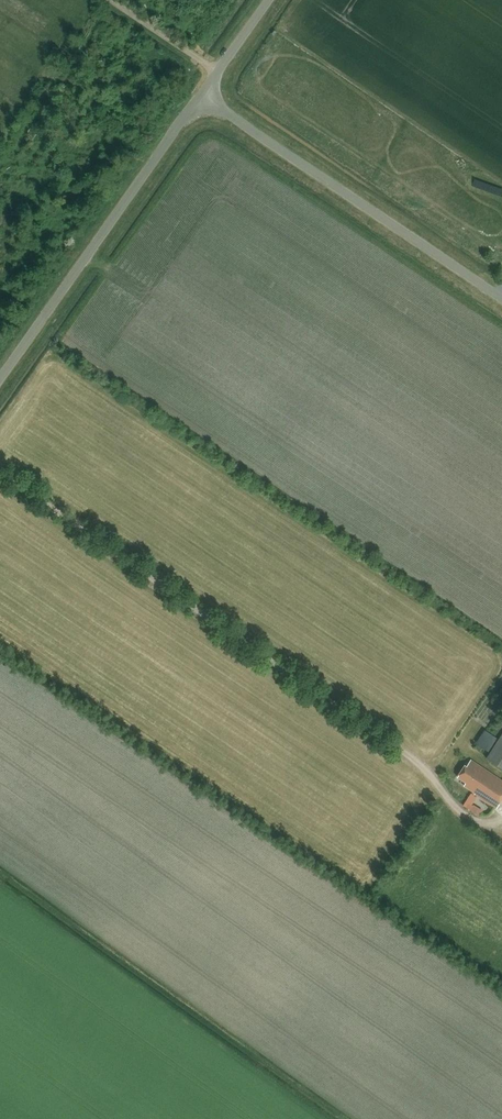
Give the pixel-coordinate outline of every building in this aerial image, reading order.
[(488,750),(495,738),(484,731),(477,743),(488,750)] [(501,768),(501,734),(487,759),(501,768)] [(496,808),(501,798),(501,780),(471,760),(466,766),(464,765),(457,775),(466,781),(463,785),(472,790),(471,792),(496,808)] [(482,814),(484,807),(475,804),(472,811),(482,814)]
